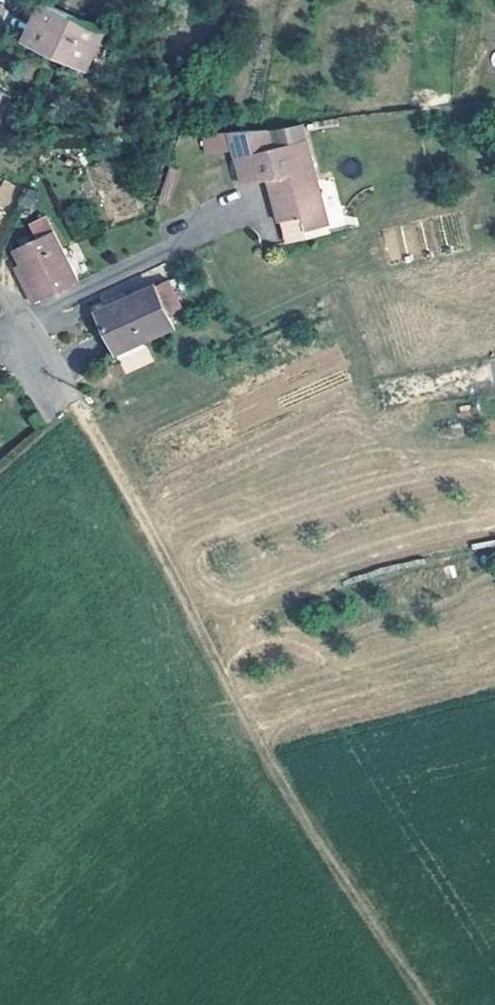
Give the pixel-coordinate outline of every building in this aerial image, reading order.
[(24,41),(73,64),(76,58),(89,64),(105,30),(42,2),(24,41)] [(76,58),(73,64),(87,70),(89,64),(76,58)] [(239,131),(231,132),(234,147),(243,186),(268,180),(282,237),(326,226),(304,139),(272,146),(268,128),(258,130),(239,131)] [(205,154),(234,147),(231,132),(223,132),(201,134),(205,154)] [(33,236),(51,228),(46,215),(27,223),(33,236)] [(326,226),(282,237),(283,245),(327,234),(326,226)] [(15,250),(22,264),(33,286),(28,288),(34,303),(79,281),(54,231),(15,250)] [(17,266),(28,288),(33,286),(22,264),(17,266)] [(154,287),(167,314),(180,308),(167,281),(154,287)] [(167,314),(154,287),(97,313),(116,353),(173,328),(167,314)]
